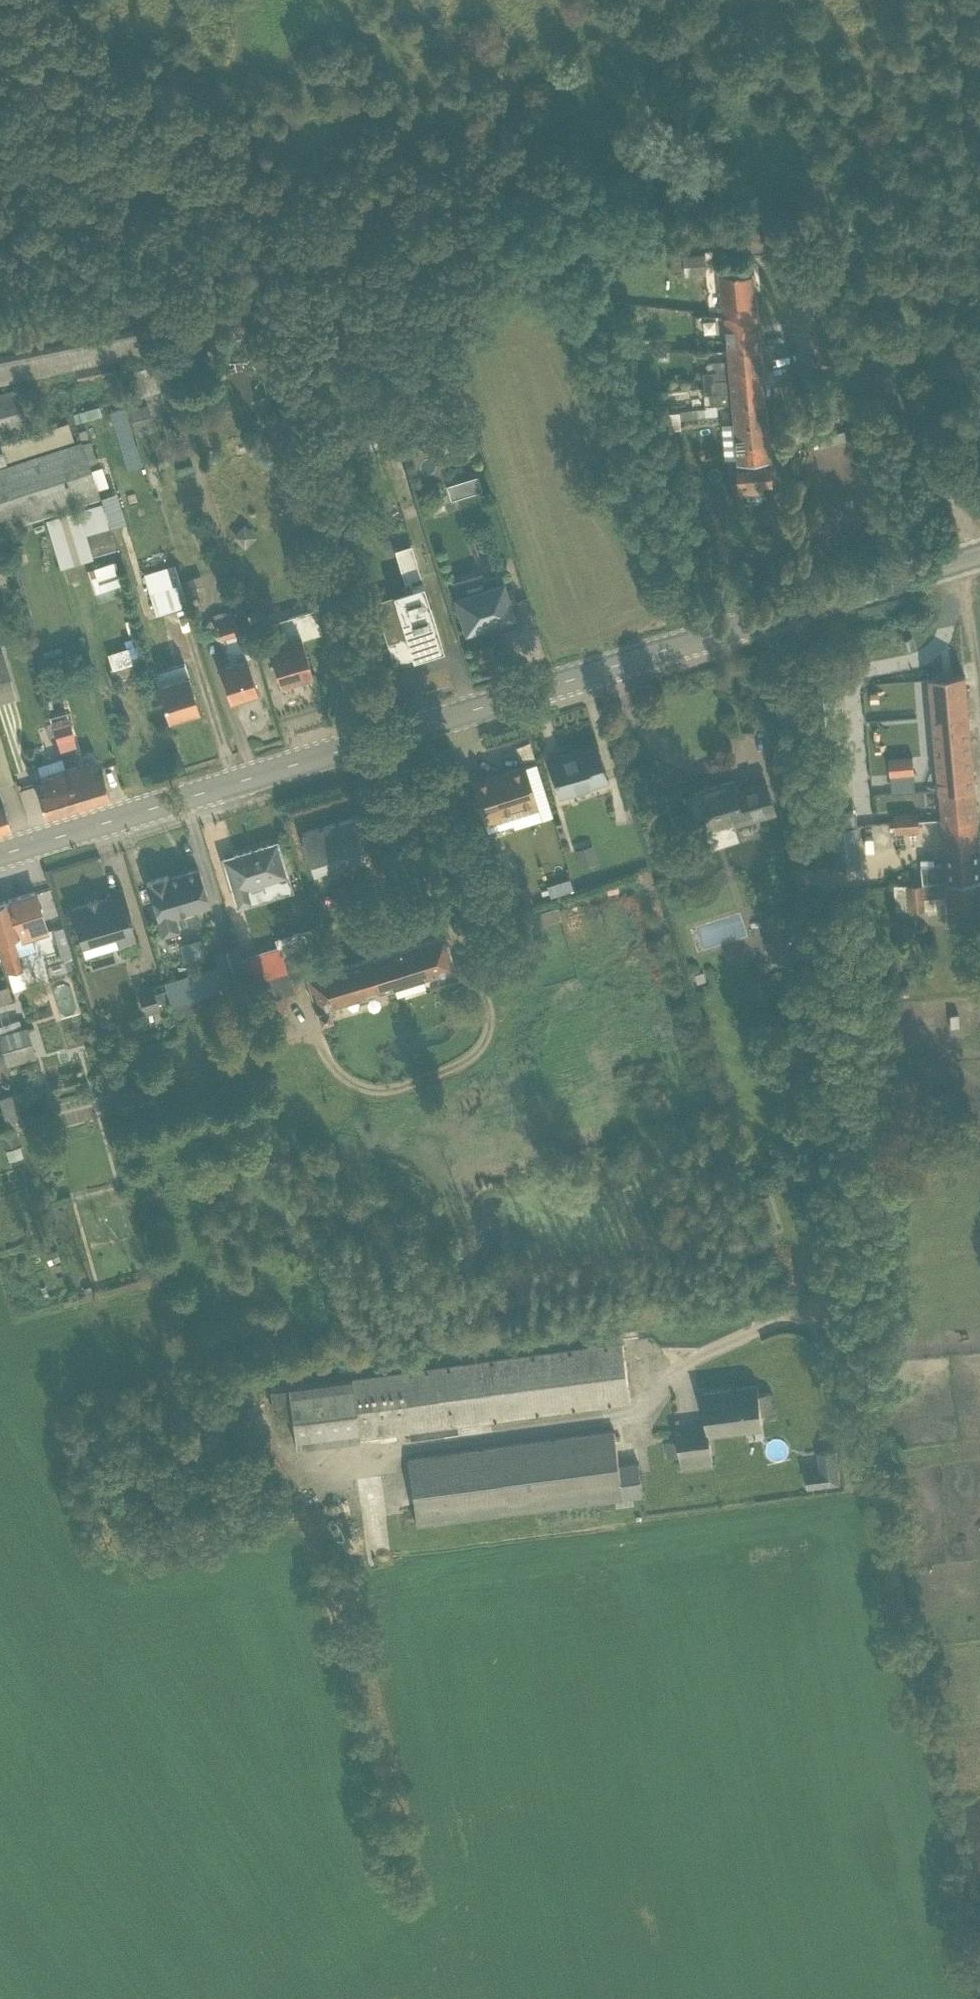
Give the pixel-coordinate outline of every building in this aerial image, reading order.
[(594,273),(602,271),(599,247),(591,248),(594,273)] [(707,269),(705,250),(684,252),(684,248),(670,250),(672,271),(685,270),(686,271),(697,270),(697,276),(703,276),(702,269),(707,269)] [(723,310),(759,307),(756,267),(719,270),(723,310)] [(616,316),(632,322),(637,310),(621,304),(616,316)] [(723,310),(728,345),(763,344),(759,307),(723,310)] [(650,337),(636,337),(636,348),(650,348),(650,337)] [(728,377),(766,375),(763,344),(728,345),(729,357),(706,359),(706,368),(715,368),(716,376),(727,376),(728,377)] [(732,400),(768,398),(766,375),(728,377),(727,376),(716,376),(715,368),(706,368),(704,368),(706,402),(732,400)] [(780,394),(825,392),(824,378),(779,381),(780,394)] [(33,424),(22,384),(0,390),(0,433),(33,424)] [(737,458),(773,454),(768,398),(732,400),(737,458)] [(136,433),(155,427),(146,401),(127,407),(136,433)] [(786,439),(800,437),(796,402),(792,403),(794,419),(790,419),(790,420),(783,421),(786,439)] [(705,405),(682,407),(683,415),(706,413),(705,405)] [(5,461),(5,458),(72,437),(66,419),(0,440),(0,462),(5,461)] [(99,493),(96,485),(90,466),(81,439),(0,466),(0,526),(99,493)] [(774,481),(772,462),(737,465),(739,494),(760,490),(758,483),(774,481)] [(90,466),(96,485),(106,482),(100,463),(90,466)] [(58,563),(114,546),(100,499),(44,516),(58,563)] [(11,561),(26,557),(22,541),(7,544),(11,561)] [(97,599),(124,590),(113,556),(87,565),(97,599)] [(155,611),(186,602),(179,578),(174,562),(143,572),(155,611)] [(495,629),(521,621),(510,584),(503,586),(497,570),(480,575),(483,584),(454,591),(464,626),(492,618),(495,629)] [(179,578),(186,602),(202,597),(200,592),(205,590),(200,573),(193,575),(192,574),(179,578)] [(420,652),(441,645),(421,580),(393,589),(411,648),(418,646),(420,652)] [(278,681),(311,671),(299,635),(320,629),(312,605),(269,619),(275,640),(266,643),(278,681)] [(228,697),(257,688),(246,655),(256,651),(249,624),(237,628),(233,614),(232,614),(230,607),(211,611),(219,637),(222,637),(228,658),(217,662),(228,697)] [(906,643),(914,641),(912,632),(904,634),(906,643)] [(112,678),(147,669),(135,634),(124,638),(127,653),(110,659),(112,663),(107,665),(112,678)] [(9,675),(0,643),(0,699),(13,695),(8,676),(9,675)] [(398,672),(421,667),(417,649),(394,655),(398,672)] [(167,716),(198,707),(184,660),(153,669),(167,716)] [(923,878),(979,873),(979,842),(965,672),(931,676),(946,858),(935,859),(934,853),(921,854),(923,878)] [(892,712),(910,710),(908,685),(890,686),(892,712)] [(48,712),(58,746),(73,741),(67,721),(72,719),(68,706),(48,712)] [(15,777),(0,728),(0,781),(15,777)] [(558,795),(610,779),(599,741),(577,747),(576,744),(545,754),(558,795)] [(890,772),(915,770),(913,751),(888,753),(890,772)] [(74,799),(64,764),(61,754),(36,762),(43,786),(37,787),(42,809),(74,799)] [(829,787),(854,785),(851,755),(827,757),(829,787)] [(74,799),(107,789),(100,767),(93,769),(89,757),(64,764),(74,799)] [(482,821),(536,805),(524,763),(469,779),(482,821)] [(735,825),(777,811),(767,779),(738,787),(735,776),(691,790),(703,825),(695,827),(701,848),(739,837),(735,825)] [(897,795),(916,793),(916,785),(896,786),(896,785),(888,786),(889,798),(897,797),(897,795)] [(895,829),(920,826),(918,808),(893,810),(895,829)] [(363,854),(351,815),(302,830),(313,868),(363,854)] [(834,864),(861,862),(858,824),(831,826),(834,864)] [(285,875),(275,839),(221,855),(236,904),(251,900),(250,896),(260,893),(257,883),(285,875)] [(208,901),(197,866),(168,874),(167,872),(145,879),(161,933),(178,927),(173,912),(208,901)] [(979,908),(979,873),(923,878),(893,880),(895,906),(935,903),(934,891),(947,890),(949,911),(979,908)] [(135,939),(121,885),(105,889),(106,894),(98,896),(97,894),(84,898),(84,900),(69,905),(84,953),(135,939)] [(6,969),(28,961),(25,950),(34,947),(30,935),(48,930),(34,887),(0,898),(0,951),(6,969)] [(794,956),(796,956),(792,913),(768,915),(769,926),(764,926),(766,948),(771,947),(772,957),(794,955),(794,956)] [(61,958),(71,954),(62,924),(51,927),(61,958)] [(272,936),(275,944),(279,942),(282,953),(318,942),(312,924),(272,936)] [(454,966),(443,932),(304,973),(318,1018),(332,1014),(330,1004),(435,972),(454,966)] [(184,958),(202,953),(197,936),(179,941),(184,958)] [(171,1002),(247,979),(241,954),(236,941),(212,948),(216,960),(164,978),(171,1002)] [(241,954),(247,979),(286,968),(282,953),(279,942),(275,944),(241,954)] [(979,972),(979,952),(968,953),(970,973),(979,972)] [(457,965),(454,966),(435,972),(437,980),(459,973),(457,965)] [(247,979),(250,988),(254,1002),(293,989),(286,968),(247,979)] [(250,988),(247,979),(171,1002),(175,1014),(199,1007),(198,1004),(250,988)] [(12,995),(8,981),(0,984),(0,999),(12,995)] [(143,1011),(159,1007),(151,981),(135,986),(143,1011)] [(129,997),(113,1001),(119,1024),(135,1020),(129,997)] [(5,1062),(33,1053),(25,1023),(20,1024),(18,1017),(0,1022),(0,1044),(5,1062)] [(20,1117),(12,1091),(0,1094),(0,1104),(5,1121),(20,1117)] [(14,1124),(0,1128),(0,1137),(2,1144),(18,1139),(14,1124)] [(100,1287),(114,1283),(110,1269),(95,1273),(100,1287)] [(456,1424),(630,1402),(622,1340),(641,1337),(640,1330),(607,1334),(608,1343),(267,1388),(269,1403),(274,1402),(276,1414),(291,1412),(295,1445),(404,1430),(409,1438),(457,1431),(456,1424)] [(709,1434),(764,1426),(761,1411),(774,1410),(772,1390),(759,1391),(758,1382),(702,1390),(707,1426),(676,1430),(677,1438),(666,1440),(667,1457),(680,1455),(682,1468),(713,1465),(709,1434)] [(619,1462),(615,1428),(406,1456),(415,1523),(641,1492),(636,1459),(619,1462)]
